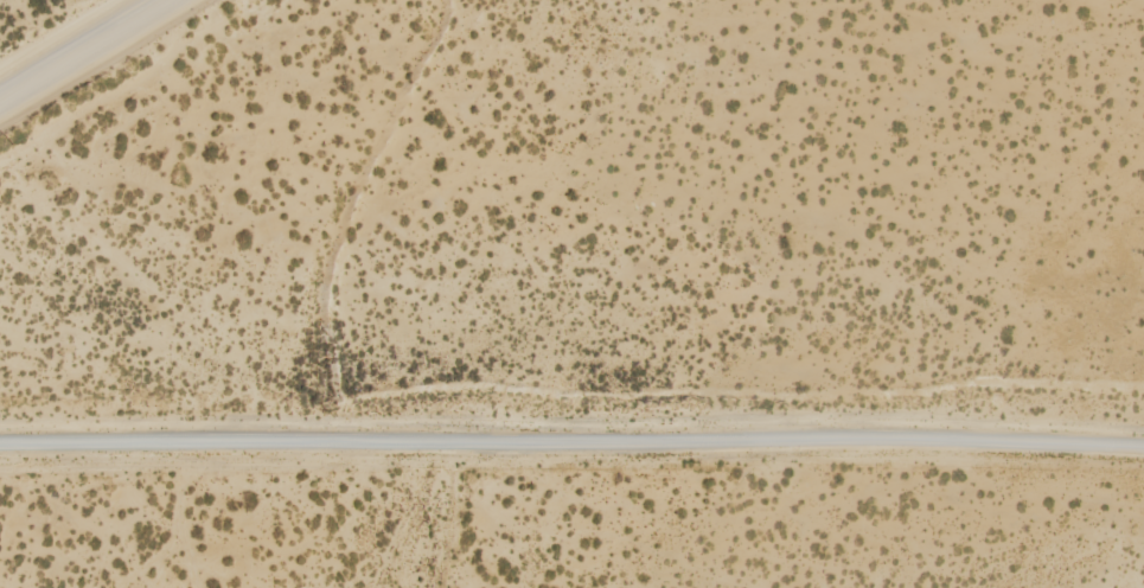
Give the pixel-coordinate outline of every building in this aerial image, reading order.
[(166,279),(173,242),(139,236),(134,264),(149,267),(147,276),(166,279)]
